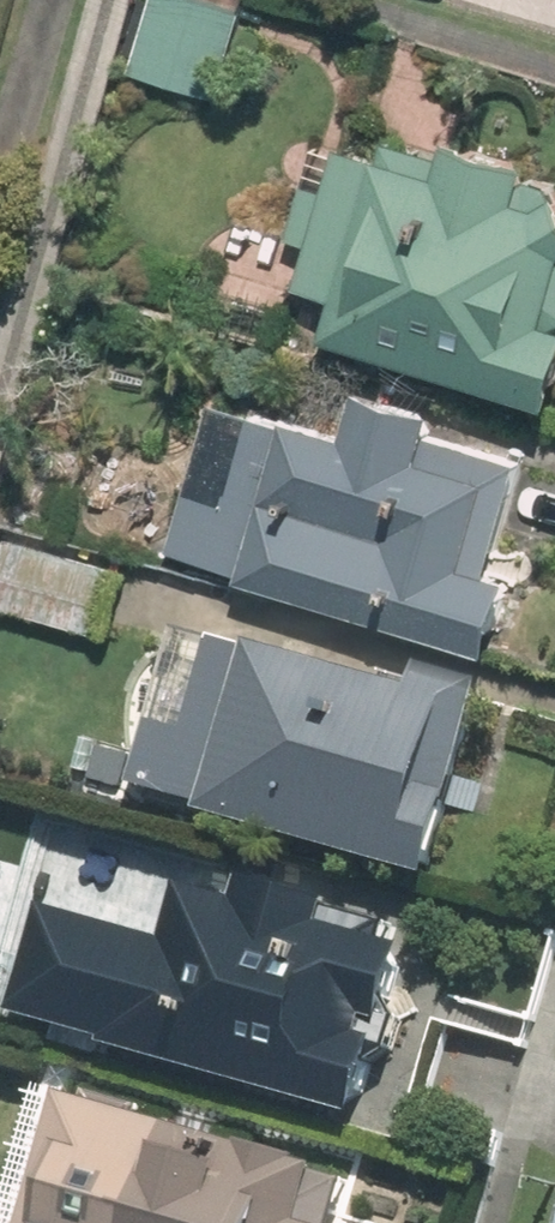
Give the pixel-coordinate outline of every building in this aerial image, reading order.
[(229,100),(255,14),(209,0),(154,0),(132,71),(229,100)] [(554,400),(554,191),(348,129),(290,320),(554,400)] [(231,587),(476,659),(498,586),(480,581),(514,466),(416,437),(421,421),(349,400),(335,444),(205,406),(162,554),(234,575),(231,587)] [(9,539),(0,568),(0,602),(122,638),(140,579),(9,539)] [(187,807),(413,873),(471,678),(410,660),(405,678),(375,669),(373,676),(237,636),(236,641),(200,631),(173,722),(143,713),(123,782),(189,801),(187,807)] [(187,885),(169,945),(48,909),(18,1006),(139,1043),(138,1048),(371,1117),(420,955),(403,950),(410,927),(247,878),(240,901),(187,885)] [(356,1169),(67,1082),(25,1222),(340,1222),(356,1169)]
